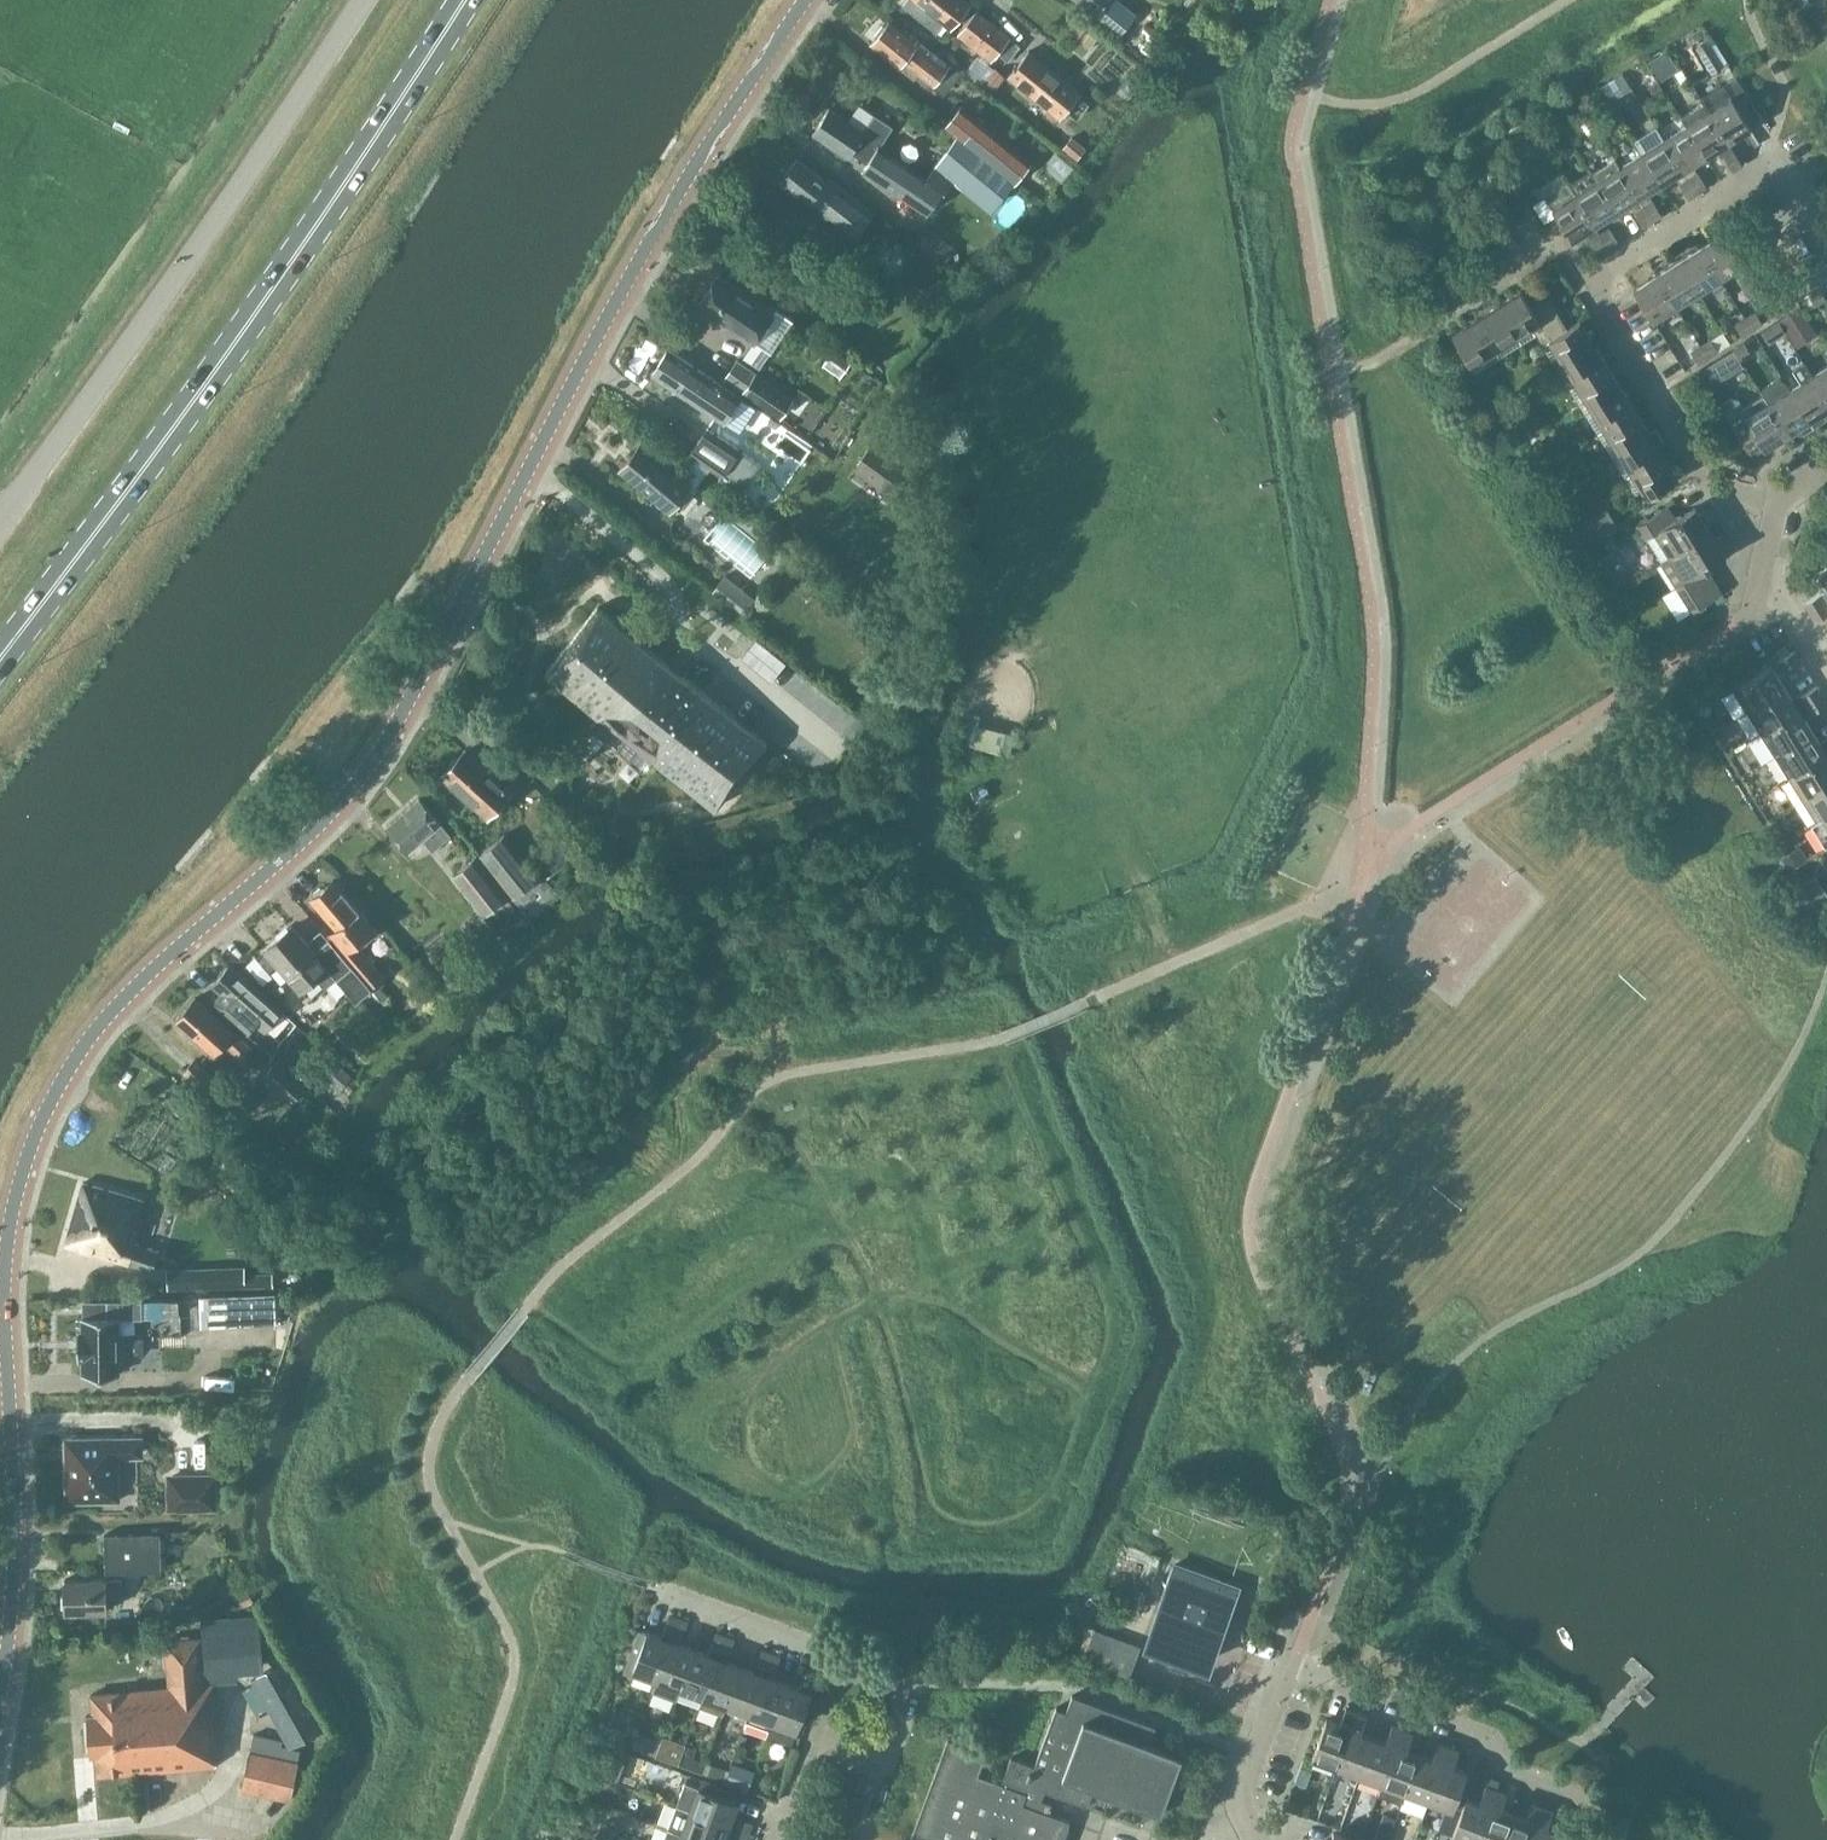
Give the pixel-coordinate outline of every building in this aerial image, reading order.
[(952,29),(971,5),(965,0),(916,0),(952,29)] [(1101,9),(1108,0),(1088,0),(1101,9)] [(1011,38),(977,11),(959,34),(993,61),(1011,38)] [(873,44),(899,65),(903,61),(934,85),(950,65),(919,41),(917,43),(890,22),(873,44)] [(1030,52),(1009,77),(1061,120),(1069,110),(1082,94),(1030,52)] [(1701,99),(1704,104),(1728,143),(1751,128),(1749,125),(1762,118),(1736,77),(1701,99)] [(1682,118),(1687,126),(1706,157),(1720,179),(1728,174),(1714,151),(1728,143),(1704,104),(1682,118)] [(961,107),(945,127),(957,137),(956,137),(973,151),(1014,183),(1014,184),(1017,180),(1030,163),(961,107)] [(829,109),(813,134),(849,158),(853,153),(868,163),(863,171),(926,213),(942,190),(944,191),(955,175),(995,208),(1013,184),(1014,183),(973,151),(956,137),(926,177),(880,147),(881,145),(893,127),(875,115),(864,132),(830,109),(829,109)] [(1687,126),(1665,139),(1697,193),(1707,187),(1693,165),(1706,157),(1687,126)] [(1547,150),(1538,136),(1528,142),(1537,156),(1541,154),(1547,150)] [(1665,139),(1642,153),(1662,184),(1675,176),(1689,198),(1697,193),(1665,139)] [(1642,153),(1620,167),(1653,220),(1662,215),(1648,193),(1662,184),(1642,153)] [(830,178),(827,181),(798,159),(781,182),(854,239),(874,213),(830,178)] [(1593,173),(1598,181),(1617,212),(1631,204),(1645,226),(1653,220),(1620,167),(1616,160),(1593,173)] [(1598,181),(1577,194),(1576,195),(1595,226),(1617,212),(1598,181)] [(1576,195),(1577,194),(1569,182),(1546,197),(1553,209),(1572,240),(1586,231),(1601,254),(1609,248),(1600,234),(1595,226),(1576,195)] [(845,246),(815,223),(803,237),(833,261),(845,246)] [(929,228),(917,243),(943,263),(955,249),(929,228)] [(1609,228),(1600,234),(1609,248),(1618,243),(1609,228)] [(1702,248),(1721,279),(1744,264),(1725,233),(1702,248)] [(1721,279),(1702,248),(1680,261),(1699,293),(1711,285),(1715,293),(1726,286),(1721,279)] [(1680,261),(1657,275),(1677,306),(1699,293),(1680,261)] [(1677,306),(1657,275),(1634,290),(1653,321),(1677,306)] [(700,305),(756,342),(775,314),(718,277),(700,305)] [(1820,288),(1809,294),(1816,305),(1826,299),(1820,288)] [(1549,340),(1568,329),(1550,299),(1533,310),(1521,292),(1498,306),(1518,337),(1539,324),(1549,340)] [(1495,351),(1518,337),(1498,306),(1476,320),(1495,351)] [(1746,318),(1753,330),(1763,323),(1756,312),(1746,318)] [(1789,315),(1779,322),(1786,333),(1796,326),(1789,315)] [(1753,330),(1746,318),(1736,325),(1743,336),(1753,330)] [(1472,365),(1495,351),(1476,320),(1453,334),(1472,365)] [(1564,363),(1595,344),(1580,321),(1568,329),(1549,340),(1564,363)] [(1702,346),(1709,357),(1719,351),(1712,340),(1702,346)] [(1735,349),(1742,360),(1752,354),(1745,343),(1735,349)] [(1564,363),(1578,385),(1609,366),(1595,344),(1564,363)] [(1709,357),(1702,346),(1692,352),(1698,363),(1709,357)] [(1742,360),(1735,349),(1725,355),(1732,367),(1742,360)] [(669,350),(653,375),(724,423),(731,412),(741,397),(669,350)] [(1578,385),(1591,407),(1622,388),(1609,366),(1578,385)] [(1813,376),(1826,399),(1826,367),(1813,376)] [(791,397),(755,372),(742,390),(778,415),(791,397)] [(1790,390),(1814,427),(1825,420),(1826,415),(1824,412),(1826,410),(1826,399),(1813,376),(1790,390)] [(1591,407),(1605,430),(1636,410),(1622,388),(1591,407)] [(1790,390),(1768,403),(1788,434),(1796,429),(1798,432),(1803,434),(1814,427),(1790,390)] [(1788,434),(1768,403),(1763,396),(1743,408),(1739,401),(1731,399),(1720,406),(1733,426),(1746,419),(1765,449),(1788,434)] [(1605,430),(1619,452),(1650,432),(1636,410),(1605,430)] [(708,429),(691,454),(693,456),(711,468),(722,475),(724,473),(745,487),(760,464),(708,429)] [(1619,452),(1633,474),(1664,454),(1650,432),(1619,452)] [(621,467),(670,506),(692,479),(642,441),(621,467)] [(857,465),(897,493),(911,473),(872,445),(857,465)] [(1633,474),(1647,497),(1678,478),(1664,454),(1633,474)] [(1662,562),(1670,557),(1711,532),(1709,528),(1710,522),(1705,514),(1699,512),(1696,507),(1676,520),(1671,512),(1680,507),(1677,502),(1639,526),(1662,562)] [(1574,529),(1584,545),(1617,525),(1607,508),(1574,529)] [(1711,532),(1670,557),(1662,562),(1693,612),(1722,593),(1706,568),(1726,556),(1723,551),(1724,545),(1719,537),(1713,535),(1711,532)] [(1818,576),(1826,589),(1826,570),(1818,576)] [(726,576),(710,595),(740,619),(756,600),(726,576)] [(1826,603),(1826,590),(1805,604),(1811,613),(1825,604),(1826,603)] [(1811,613),(1816,622),(1826,615),(1826,607),(1825,604),(1811,613)] [(594,711),(601,717),(602,716),(653,757),(652,758),(658,762),(715,808),(768,743),(680,673),(671,666),(598,607),(546,672),(594,711)] [(1779,660),(1785,669),(1799,660),(1794,651),(1779,660)] [(1733,689),(1747,711),(1786,687),(1771,664),(1740,683),(1740,684),(1733,689)] [(1747,711),(1761,733),(1822,696),(1816,687),(1794,701),(1786,687),(1747,711)] [(1775,756),(1813,732),(1805,718),(1826,704),(1822,696),(1761,733),(1775,756)] [(1789,778),(1826,754),(1826,753),(1813,732),(1775,756),(1789,778)] [(449,767),(444,774),(458,788),(457,789),(471,803),(470,804),(487,819),(511,793),(487,770),(485,772),(464,752),(458,758),(454,760),(450,764),(449,767)] [(1803,800),(1826,785),(1826,754),(1789,778),(1803,800)] [(1824,817),(1826,815),(1826,785),(1803,800),(1816,822),(1824,817)] [(433,850),(451,835),(419,799),(387,826),(409,852),(423,839),(433,850)] [(503,831),(478,851),(514,896),(539,876),(503,831)] [(553,832),(525,854),(542,877),(544,875),(554,888),(581,867),(553,832)] [(474,853),(450,873),(500,934),(524,915),(474,853)] [(350,946),(341,953),(371,988),(384,977),(354,942),(373,926),(333,880),(324,888),(320,888),(314,893),(314,897),(311,900),(350,946)] [(327,968),(357,1003),(372,990),(329,939),(314,952),(292,926),(265,950),(301,991),(327,968)] [(224,994),(214,1005),(244,1031),(254,1021),(265,1031),(282,1011),(230,966),(213,984),(224,994)] [(224,1043),(241,1058),(250,1047),(195,998),(176,1020),(214,1054),(224,1043)] [(304,1086),(278,1062),(263,1078),(289,1102),(304,1086)] [(66,1244),(154,1270),(160,1250),(135,1243),(142,1218),(140,1217),(145,1201),(83,1183),(66,1244)] [(173,1289),(249,1286),(249,1282),(246,1282),(245,1267),(172,1270),(173,1289)] [(275,1293),(256,1294),(257,1324),(276,1323),(275,1309),(280,1308),(280,1293),(275,1293)] [(220,1296),(200,1297),(201,1327),(221,1326),(220,1296)] [(83,1332),(78,1332),(78,1359),(84,1359),(84,1375),(119,1374),(118,1355),(124,1355),(124,1335),(118,1335),(118,1318),(142,1318),(142,1300),(108,1300),(108,1316),(83,1317),(83,1332)] [(148,1303),(148,1316),(160,1316),(160,1303),(148,1303)] [(98,1499),(98,1501),(119,1501),(119,1483),(117,1483),(116,1455),(116,1442),(116,1440),(68,1441),(69,1499),(98,1499)] [(124,1440),(124,1442),(125,1455),(140,1454),(140,1440),(124,1440)] [(208,1476),(170,1477),(171,1506),(209,1505),(208,1476)] [(161,1570),(160,1533),(105,1535),(106,1572),(161,1570)] [(1169,1591),(1151,1641),(1208,1662),(1226,1612),(1231,1614),(1240,1591),(1173,1566),(1164,1589),(1169,1591)] [(65,1580),(66,1612),(107,1610),(107,1596),(123,1596),(123,1579),(106,1579),(65,1580)] [(260,1613),(202,1618),(207,1673),(265,1668),(260,1613)] [(635,1670),(658,1678),(679,1619),(670,1615),(662,1637),(648,1632),(647,1633),(640,1631),(625,1671),(634,1674),(635,1670)] [(676,1700),(681,1687),(695,1649),(681,1644),(689,1622),(679,1619),(658,1678),(653,1692),(676,1700)] [(681,1687),(704,1695),(726,1636),(716,1633),(708,1654),(695,1649),(681,1687)] [(726,1636),(704,1695),(699,1708),(722,1717),(727,1704),(741,1666),(727,1661),(735,1640),(726,1636)] [(97,1753),(98,1774),(215,1764),(213,1742),(217,1742),(212,1684),(204,1684),(200,1637),(166,1640),(170,1688),(92,1695),(93,1716),(89,1716),(91,1733),(86,1733),(88,1749),(92,1749),(92,1753),(97,1753)] [(1136,1654),(1092,1637),(1084,1659),(1128,1675),(1136,1654)] [(757,1664),(766,1668),(772,1653),(762,1650),(757,1664)] [(772,1653),(766,1668),(776,1671),(781,1657),(772,1653)] [(286,1660),(265,1671),(252,1678),(290,1747),(324,1729),(323,1728),(286,1660)] [(727,1704),(750,1712),(764,1675),(741,1666),(727,1704)] [(787,1683),(773,1721),(768,1734),(792,1742),(811,1692),(816,1694),(824,1673),(814,1669),(809,1683),(800,1685),(799,1688),(787,1683)] [(745,1725),(768,1734),(773,1721),(787,1683),(764,1675),(750,1712),(745,1725)] [(1073,1695),(1067,1711),(1057,1707),(1035,1766),(1011,1757),(1002,1783),(996,1781),(1017,1725),(977,1711),(965,1745),(948,1738),(911,1839),(1063,1839),(1070,1821),(1049,1813),(1052,1803),(1037,1798),(1040,1789),(1088,1806),(1094,1788),(1161,1813),(1182,1756),(1150,1744),(1156,1726),(1073,1695)] [(1340,1724),(1327,1719),(1313,1757),(1337,1766),(1357,1711),(1346,1707),(1340,1724)] [(1337,1766),(1360,1775),(1374,1737),(1362,1732),(1368,1715),(1357,1711),(1337,1766)] [(1360,1775),(1383,1783),(1403,1728),(1392,1724),(1386,1741),(1374,1737),(1360,1775)] [(1383,1783),(1406,1792),(1420,1754),(1408,1749),(1414,1733),(1403,1728),(1383,1783)] [(277,1741),(235,1744),(239,1786),(282,1783),(277,1741)] [(1406,1792),(1429,1800),(1449,1746),(1439,1742),(1432,1758),(1420,1754),(1406,1792)] [(1449,1746),(1429,1800),(1453,1809),(1467,1771),(1454,1766),(1460,1750),(1449,1746)] [(729,1824),(732,1815),(737,1801),(731,1798),(733,1791),(702,1779),(700,1787),(686,1782),(677,1805),(729,1824)] [(1467,1839),(1478,1839),(1497,1789),(1486,1785),(1480,1802),(1467,1797),(1453,1835),(1467,1839)] [(1514,1814),(1502,1810),(1508,1793),(1497,1789),(1478,1839),(1504,1839),(1514,1814)] [(1543,1806),(1532,1802),(1526,1819),(1514,1814),(1504,1839),(1531,1839),(1543,1806)] [(700,1839),(723,1839),(725,1834),(741,1839),(753,1839),(755,1834),(750,1832),(729,1824),(677,1805),(669,1828),(700,1839)] [(1531,1839),(1558,1839),(1561,1832),(1548,1827),(1554,1810),(1543,1806),(1531,1839)] [(732,1815),(729,1824),(750,1832),(754,1823),(732,1815)] [(669,1828),(664,1839),(700,1839),(669,1828)]
